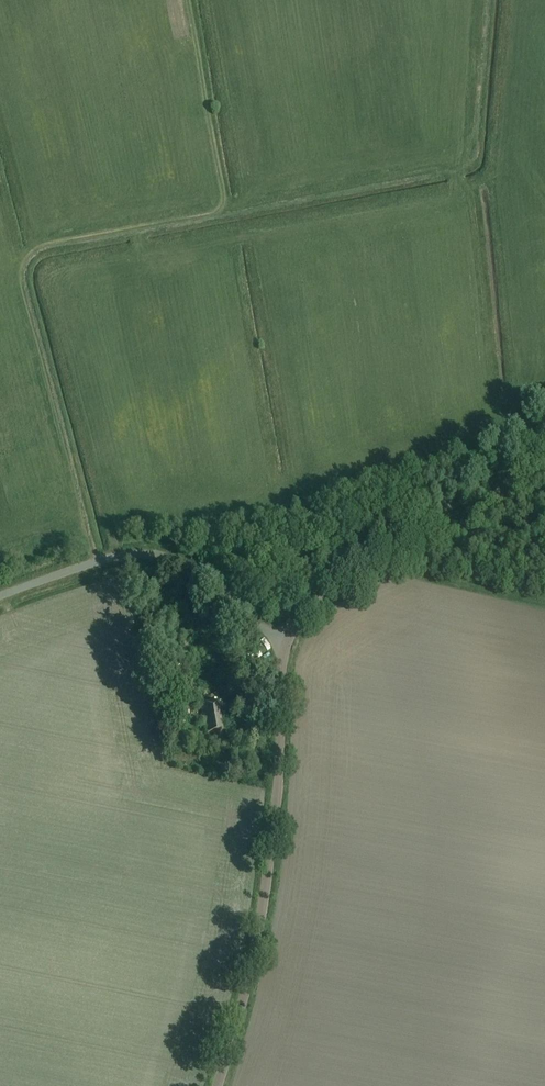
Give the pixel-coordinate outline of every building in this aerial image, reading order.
[(219,713),(222,713),(220,702),(198,706),(201,724),(203,724),(205,735),(222,733),(219,713)] [(249,703),(243,703),(244,716),(251,715),(249,703)]
